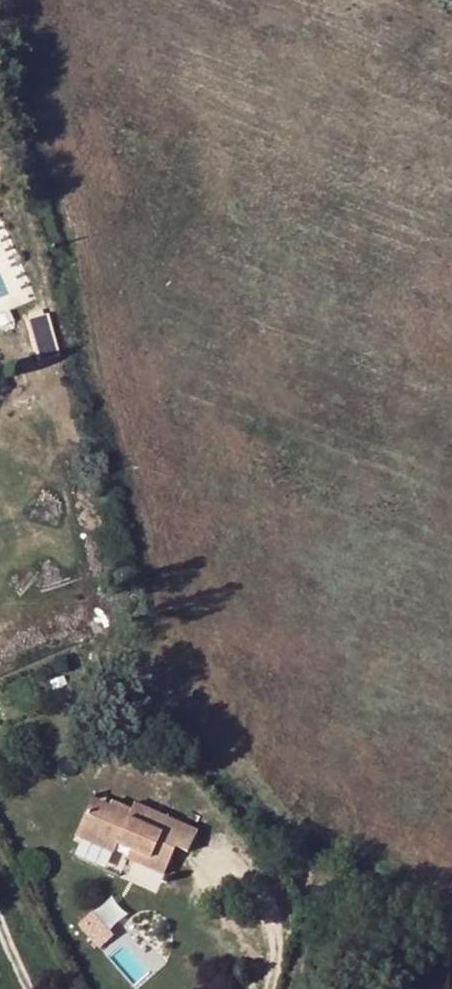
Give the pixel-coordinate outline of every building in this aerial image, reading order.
[(52,312),(28,320),(41,361),(64,354),(52,312)] [(108,811),(112,803),(95,796),(92,804),(108,811)] [(92,804),(76,836),(101,847),(114,853),(119,843),(131,849),(126,859),(162,876),(177,847),(187,853),(198,830),(136,801),(134,806),(114,799),(112,803),(108,811),(92,804)] [(101,847),(76,836),(71,847),(95,856),(101,847)]
